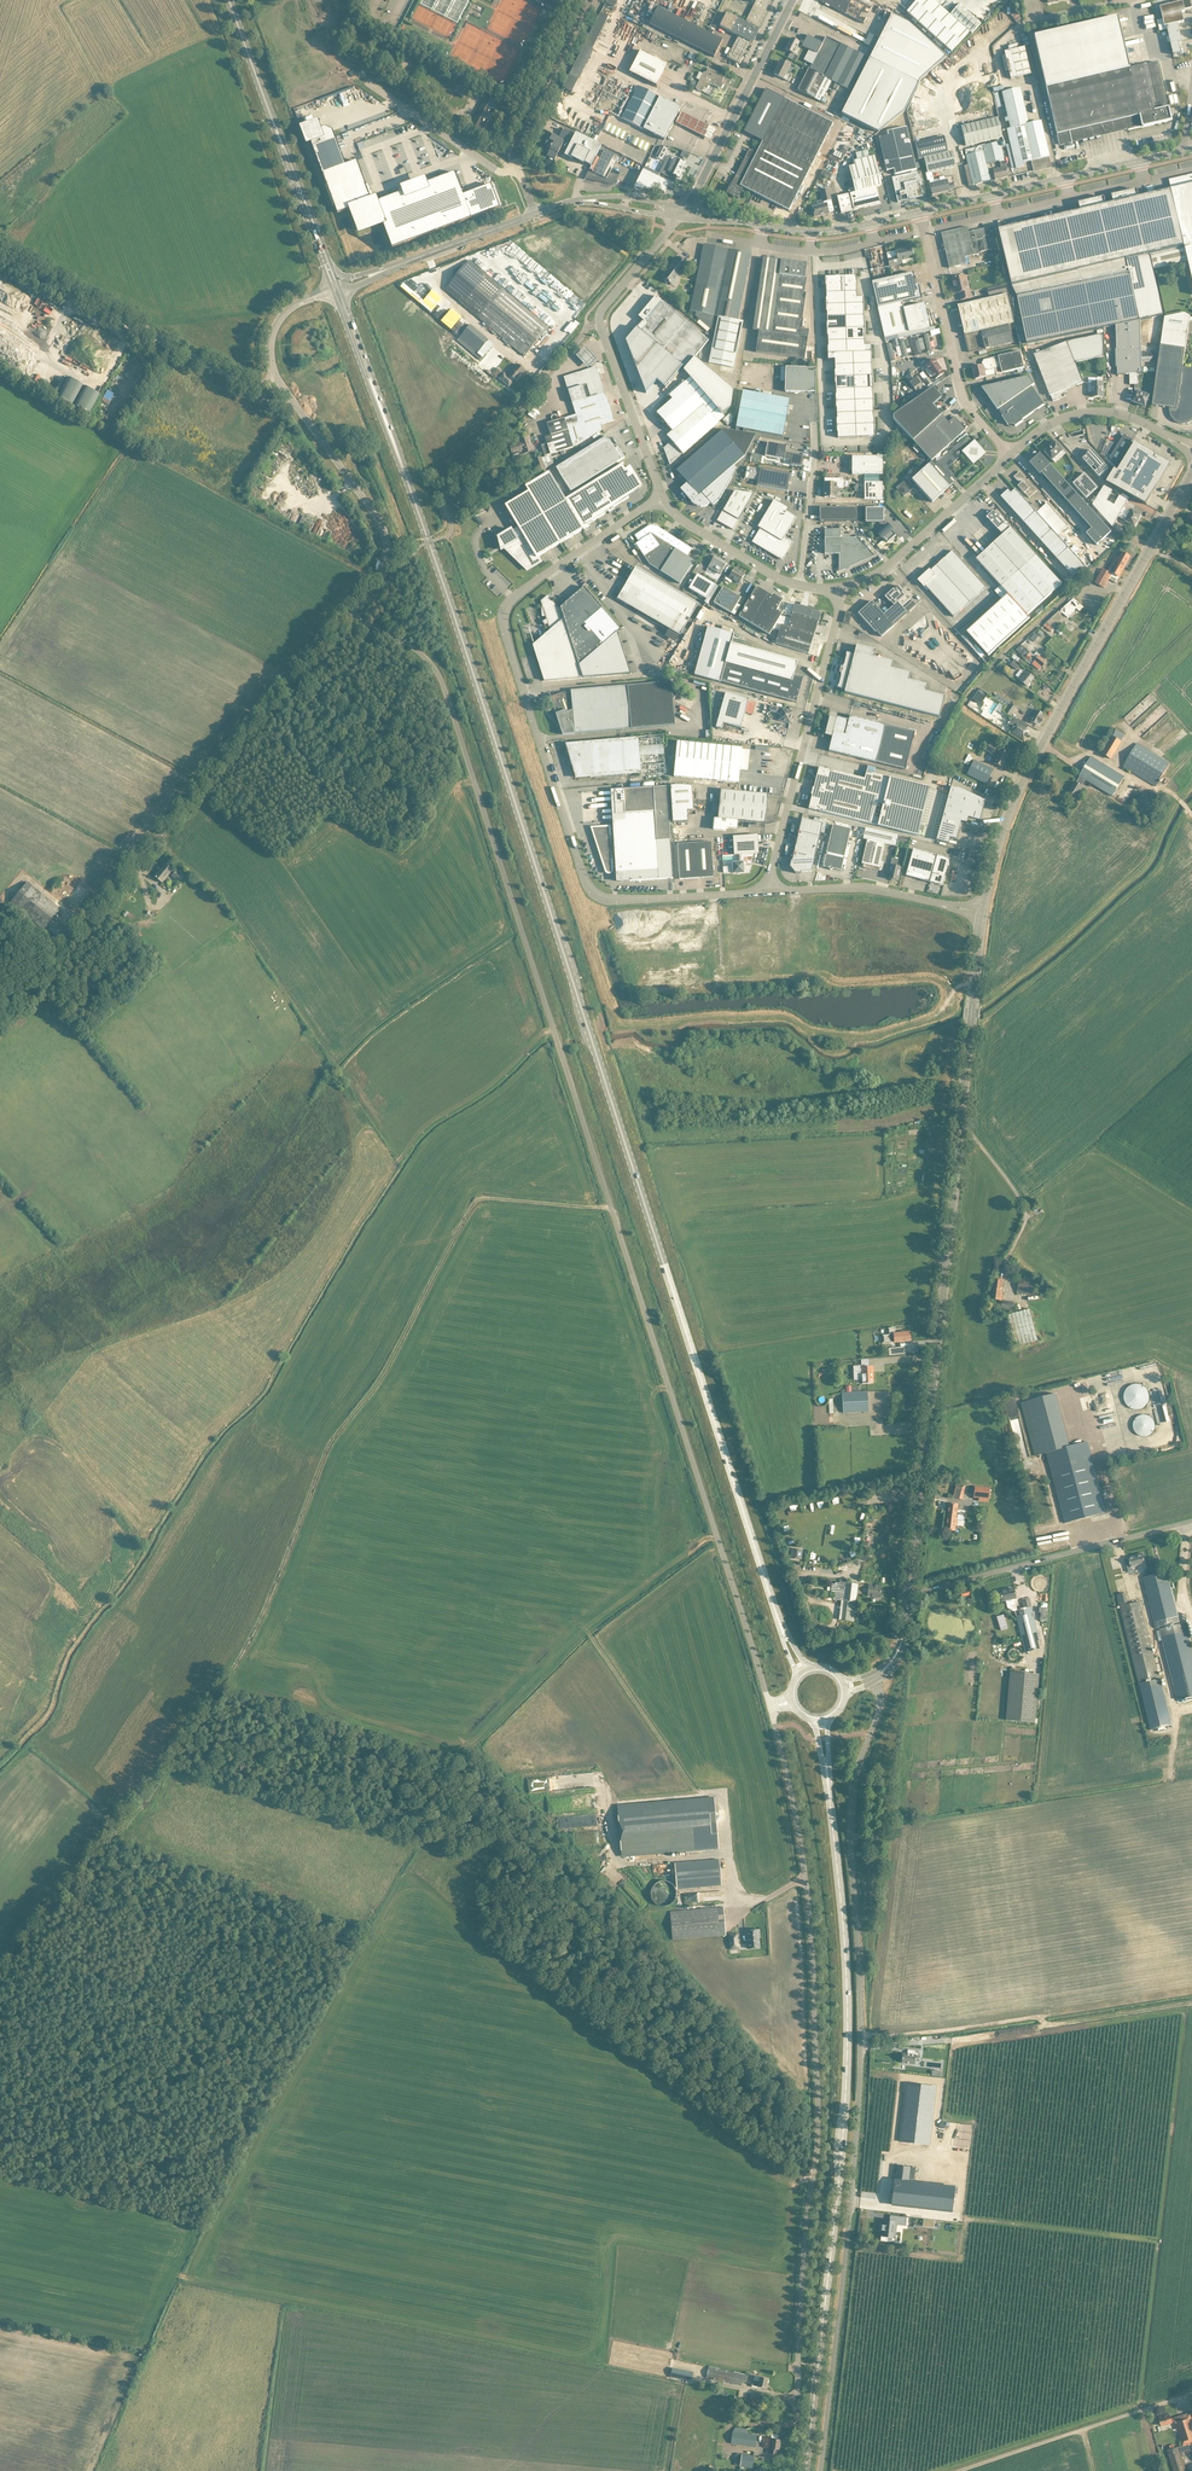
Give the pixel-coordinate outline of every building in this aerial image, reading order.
[(535,1),(553,10),(558,0),(535,0),(535,1)] [(743,56),(750,42),(753,43),(760,30),(757,28),(771,0),(756,0),(744,23),(726,13),(719,27),(738,36),(727,58),(740,64),(743,57),(743,56)] [(971,34),(980,24),(959,4),(949,15),(932,0),(917,0),(906,12),(951,52),(969,32),(971,34)] [(1160,7),(1165,26),(1167,26),(1178,23),(1184,22),(1182,13),(1185,12),(1185,9),(1191,7),(1190,0),(1160,7)] [(655,13),(649,24),(714,57),(723,39),(658,7),(654,5),(651,11),(655,13)] [(892,15),(870,58),(919,83),(946,58),(907,23),(892,15)] [(1157,62),(1129,69),(1117,17),(1034,36),(1058,140),(1127,124),(1128,130),(1170,120),(1157,62)] [(1171,44),(1179,42),(1182,41),(1178,23),(1167,26),(1171,44)] [(804,61),(812,65),(810,69),(832,81),(849,90),(866,57),(826,37),(823,44),(807,36),(802,46),(809,50),(804,61)] [(791,38),(785,50),(794,54),(800,42),(791,38)] [(1171,44),(1174,55),(1181,53),(1179,42),(1171,44)] [(1025,47),(1004,52),(1010,79),(1016,78),(1017,82),(1031,78),(1031,75),(1031,74),(1025,47)] [(629,72),(656,86),(668,64),(640,50),(629,72)] [(688,58),(696,62),(699,57),(691,52),(688,58)] [(870,58),(842,114),(878,132),(904,112),(919,83),(870,58)] [(781,61),(774,74),(789,82),(792,76),(786,73),(790,66),(781,61)] [(708,68),(706,73),(713,77),(710,83),(713,85),(713,86),(714,87),(715,86),(721,89),(723,84),(721,83),(725,77),(708,68)] [(825,104),(827,99),(824,98),(832,81),(810,69),(809,69),(798,90),(825,104)] [(698,74),(696,79),(700,80),(696,88),(702,92),(704,88),(707,89),(710,83),(713,77),(706,73),(704,72),(703,74),(699,72),(698,72),(698,73),(698,74)] [(636,89),(632,97),(622,118),(665,140),(681,108),(673,104),(673,103),(670,101),(668,102),(638,86),(636,89)] [(1031,161),(1033,171),(1051,167),(1040,121),(1028,124),(1020,88),(1002,92),(1010,128),(1007,129),(1016,169),(1024,167),(1023,163),(1031,161)] [(469,127),(482,134),(487,137),(505,103),(486,94),(469,127)] [(744,188),(789,211),(792,205),(833,123),(790,101),(784,99),(772,122),(757,153),(749,149),(727,193),(738,199),(744,188)] [(699,122),(681,113),(676,124),(693,133),(711,143),(717,132),(699,122)] [(469,120),(460,115),(457,121),(466,126),(469,120)] [(997,118),(961,126),(966,146),(1002,138),(997,118)] [(316,124),(304,128),(308,140),(310,140),(322,173),(345,165),(335,136),(325,127),(318,130),(316,124)] [(887,132),(888,136),(879,138),(887,171),(894,169),(895,175),(916,170),(906,127),(887,132)] [(555,160),(565,140),(566,141),(570,133),(563,129),(559,137),(553,134),(548,143),(546,142),(545,144),(550,146),(550,147),(551,147),(547,156),(555,160)] [(576,132),(564,156),(572,159),(584,164),(585,163),(591,166),(601,145),(576,132)] [(915,144),(919,160),(924,158),(928,172),(925,173),(927,181),(929,180),(932,194),(949,190),(954,188),(953,183),(948,185),(947,180),(945,181),(944,176),(939,177),(939,178),(933,180),(933,179),(931,172),(956,166),(953,152),(948,153),(944,137),(915,144)] [(964,151),(968,166),(964,167),(968,186),(990,181),(986,164),(1004,160),(1000,143),(964,151)] [(655,146),(651,155),(652,155),(653,153),(656,155),(655,157),(662,160),(667,150),(665,149),(666,147),(665,147),(655,146)] [(840,159),(843,154),(836,150),(833,155),(840,159)] [(837,196),(841,213),(881,204),(877,187),(881,186),(874,156),(869,157),(867,150),(855,153),(857,160),(853,161),(854,165),(849,167),(854,188),(848,189),(849,194),(837,196)] [(603,151),(593,171),(589,169),(584,179),(585,179),(614,185),(620,173),(612,169),(617,157),(603,151)] [(682,167),(683,168),(685,164),(672,158),(665,171),(678,177),(679,178),(682,171),(680,170),(682,167)] [(323,173),(322,173),(328,189),(335,208),(337,214),(349,210),(352,208),(360,230),(382,222),(375,202),(374,199),(372,200),(371,197),(370,195),(366,185),(364,180),(357,161),(334,169),(323,173)] [(993,170),(993,174),(995,180),(1008,177),(1005,161),(999,163),(1000,168),(993,170)] [(643,170),(634,188),(653,192),(655,189),(664,194),(670,183),(643,170)] [(821,175),(830,179),(832,174),(823,170),(821,175)] [(375,202),(382,222),(392,248),(500,208),(491,184),(463,195),(455,172),(424,184),(423,181),(404,188),(405,191),(378,201),(375,202)] [(892,178),(896,196),(898,202),(922,197),(917,172),(892,178)] [(1139,198),(1137,190),(1112,196),(1114,204),(1106,205),(1104,197),(1079,203),(1081,211),(1072,213),(1072,214),(1066,215),(1066,214),(1063,215),(1063,216),(1057,217),(1055,217),(1055,218),(1049,219),(1042,220),(1023,225),(1017,226),(1014,227),(1008,228),(1006,228),(1006,229),(1001,230),(1000,230),(999,230),(1012,287),(1127,260),(1131,274),(1188,261),(1191,278),(1191,175),(1169,180),(1171,190),(1170,190),(1170,191),(1164,192),(1162,192),(1162,193),(1156,194),(1155,194),(1155,193),(1152,194),(1148,194),(1148,195),(1146,196),(1140,198),(1140,197),(1139,198)] [(812,207),(814,216),(822,214),(822,215),(829,214),(827,205),(832,204),(831,198),(829,189),(821,191),(824,204),(812,207)] [(965,257),(980,254),(977,240),(976,241),(974,231),(969,232),(968,227),(942,233),(950,268),(967,264),(965,257)] [(980,247),(981,252),(992,249),(989,236),(990,236),(988,228),(983,229),(974,231),(976,241),(977,240),(983,239),(984,241),(981,242),(982,247),(980,247)] [(743,322),(738,321),(751,254),(704,244),(690,311),(696,312),(695,316),(711,330),(714,316),(717,316),(708,363),(733,368),(743,322)] [(905,249),(886,253),(888,259),(890,267),(914,261),(910,246),(905,248),(905,249)] [(669,282),(668,282),(669,283),(670,283),(671,284),(686,265),(677,258),(663,277),(669,282)] [(807,264),(763,258),(762,264),(753,331),(759,331),(757,353),(805,359),(809,330),(801,329),(806,293),(804,293),(806,279),(805,278),(807,264)] [(524,356),(548,327),(469,261),(445,289),(524,356)] [(1130,274),(1018,297),(1027,344),(1117,325),(1117,349),(1115,349),(1116,368),(1117,368),(1117,374),(1118,375),(1129,373),(1142,373),(1142,367),(1142,362),(1141,352),(1141,349),(1140,323),(1165,317),(1154,268),(1131,274),(1130,274)] [(875,296),(878,309),(902,303),(922,298),(919,285),(916,285),(913,272),(871,282),(875,296)] [(826,299),(826,305),(825,305),(826,305),(826,312),(827,312),(827,323),(827,329),(826,329),(826,330),(827,330),(827,336),(828,336),(828,347),(828,353),(827,353),(827,354),(828,354),(828,360),(828,359),(835,359),(835,371),(834,371),(835,377),(834,377),(834,378),(835,378),(835,384),(836,384),(836,395),(835,395),(836,401),(835,401),(835,402),(836,402),(836,408),(837,408),(837,419),(836,419),(837,426),(836,426),(837,426),(837,432),(838,438),(874,437),(874,431),(874,424),(875,424),(874,424),(874,418),(873,418),(873,407),(873,400),(874,400),(873,400),(873,393),(872,393),(872,383),(872,376),(873,376),(872,376),(872,369),(871,369),(871,359),(872,358),(871,352),(872,352),(871,352),(871,345),(871,346),(864,346),(864,335),(865,335),(864,328),(865,328),(864,328),(864,321),(863,321),(863,311),(864,310),(863,304),(864,304),(863,304),(863,297),(863,298),(856,298),(856,285),(857,285),(856,279),(853,279),(853,276),(828,277),(828,280),(825,280),(825,286),(826,286),(826,299)] [(960,293),(961,300),(972,298),(967,276),(957,278),(957,277),(956,278),(952,279),(956,294),(960,293)] [(990,297),(1008,293),(1006,285),(988,289),(990,297)] [(986,349),(996,347),(1016,342),(1012,329),(1016,328),(1008,294),(958,306),(965,335),(970,352),(986,349)] [(643,321),(625,340),(635,366),(646,393),(657,380),(665,387),(669,382),(682,366),(685,368),(683,370),(722,415),(730,407),(733,390),(694,357),(708,341),(667,306),(662,302),(656,296),(638,317),(643,321)] [(884,338),(929,327),(924,304),(903,309),(902,303),(878,309),(884,338)] [(1191,366),(1191,368),(1183,367),(1190,316),(1185,313),(1165,317),(1161,345),(1152,405),(1169,408),(1169,409),(1169,411),(1170,413),(1170,415),(1171,417),(1172,419),(1174,420),(1176,422),(1177,423),(1179,423),(1181,424),(1184,424),(1186,424),(1188,424),(1190,423),(1191,422),(1191,366)] [(483,358),(494,345),(483,336),(470,325),(457,340),(475,356),(478,353),(483,358)] [(885,341),(935,330),(934,326),(929,327),(903,334),(898,335),(888,337),(884,338),(885,341)] [(1041,349),(1033,352),(1034,355),(1048,390),(1050,396),(1051,395),(1053,402),(1059,399),(1058,398),(1060,397),(1061,398),(1064,397),(1065,396),(1066,395),(1067,394),(1068,393),(1068,392),(1068,390),(1067,389),(1084,383),(1082,377),(1076,363),(1103,357),(1102,335),(1068,342),(1042,351),(1041,349)] [(923,337),(927,354),(932,353),(928,336),(923,337)] [(911,340),(914,356),(922,354),(919,339),(911,340)] [(899,345),(902,359),(907,358),(903,341),(898,343),(899,345)] [(886,344),(890,362),(896,360),(891,342),(886,344)] [(576,358),(588,370),(596,362),(585,350),(576,358)] [(984,360),(982,363),(983,366),(984,366),(985,372),(995,369),(997,375),(1025,368),(1021,351),(999,357),(999,356),(984,360)] [(924,367),(934,381),(944,374),(934,360),(924,367)] [(504,372),(499,378),(509,387),(514,381),(513,380),(514,380),(516,382),(525,371),(517,364),(512,370),(513,371),(509,377),(504,372)] [(815,394),(816,367),(786,366),(785,392),(815,393),(815,394)] [(976,379),(986,377),(985,372),(984,366),(983,366),(973,368),(976,379)] [(501,371),(498,368),(491,376),(495,379),(501,371)] [(564,378),(566,384),(572,403),(605,393),(597,368),(588,370),(564,378)] [(917,393),(924,388),(915,374),(908,379),(917,393)] [(1130,385),(1138,384),(1138,374),(1129,374),(1130,385)] [(1088,392),(1093,392),(1093,397),(1104,397),(1104,382),(1106,382),(1106,376),(1102,376),(1102,378),(1097,378),(1097,382),(1092,382),(1092,383),(1088,383),(1088,392)] [(1023,420),(1045,405),(1032,387),(1035,385),(1029,377),(988,386),(982,388),(998,410),(999,410),(999,411),(998,412),(1001,416),(1002,415),(1003,416),(1002,417),(1008,425),(1009,425),(1015,426),(1016,427),(1023,421),(1023,420)] [(100,395),(69,378),(58,399),(89,415),(100,395)] [(924,381),(923,382),(927,387),(932,383),(929,378),(928,379),(924,381)] [(927,387),(917,394),(919,398),(939,383),(937,380),(932,383),(927,387)] [(682,454),(683,454),(687,450),(710,430),(719,423),(703,405),(704,405),(684,382),(674,392),(669,396),(672,400),(656,413),(672,431),(667,436),(671,441),(664,448),(663,448),(669,465),(670,465),(682,454)] [(933,388),(928,392),(893,415),(893,420),(913,441),(941,415),(932,405),(941,397),(933,388)] [(790,400),(743,391),(736,427),(783,436),(790,400)] [(1136,391),(1132,402),(1145,407),(1150,396),(1136,391)] [(601,425),(615,420),(605,393),(572,403),(576,415),(564,418),(573,447),(603,429),(601,425)] [(545,469),(553,464),(551,458),(557,456),(556,452),(573,447),(564,418),(559,420),(557,415),(556,415),(552,416),(551,417),(552,422),(547,424),(551,435),(545,437),(547,444),(541,446),(545,456),(546,455),(546,457),(542,458),(542,457),(533,459),(537,472),(545,469)] [(733,421),(728,415),(722,420),(728,426),(733,421)] [(913,441),(931,461),(965,430),(954,418),(948,423),(941,415),(913,441)] [(719,500),(736,469),(733,466),(744,456),(755,435),(723,430),(722,430),(676,471),(688,484),(683,489),(693,500),(690,503),(691,503),(693,504),(694,505),(696,506),(698,507),(700,507),(702,507),(704,507),(706,506),(708,506),(710,504),(713,507),(713,506),(719,500)] [(1114,443),(1107,454),(1111,457),(1110,458),(1117,466),(1118,464),(1132,440),(1124,435),(1118,445),(1114,443)] [(519,442),(509,445),(512,454),(521,452),(522,455),(534,451),(529,436),(518,440),(519,442)] [(615,449),(607,436),(556,468),(571,491),(625,458),(620,450),(619,451),(617,448),(615,449)] [(973,440),(971,442),(965,448),(959,442),(934,465),(952,484),(958,479),(947,468),(961,456),(959,453),(958,453),(959,451),(960,450),(962,449),(963,450),(960,452),(966,458),(970,462),(972,464),(974,463),(983,455),(985,453),(984,451),(975,442),(973,440)] [(795,466),(801,467),(803,456),(792,454),(792,455),(785,454),(787,446),(781,444),(767,442),(765,457),(783,460),(791,461),(790,465),(795,466)] [(1063,450),(1056,442),(1045,452),(1052,460),(1063,450)] [(1115,469),(1107,483),(1147,505),(1150,498),(1153,493),(1153,494),(1171,465),(1160,458),(1160,457),(1136,442),(1118,471),(1115,469)] [(920,451),(915,445),(912,448),(917,453),(920,451)] [(1083,459),(1099,477),(1108,469),(1092,451),(1083,459)] [(763,455),(752,453),(751,462),(762,464),(763,455)] [(1097,545),(1111,532),(1041,454),(1030,464),(1040,475),(1042,473),(1092,529),(1087,534),(1097,545)] [(852,474),(882,474),(882,457),(852,457),(852,474)] [(623,464),(565,500),(583,530),(584,531),(584,532),(590,528),(590,527),(590,528),(588,525),(608,512),(609,513),(608,514),(609,514),(615,510),(614,510),(613,508),(629,498),(628,498),(628,497),(640,490),(640,489),(638,490),(640,483),(641,485),(641,484),(630,466),(630,467),(625,470),(622,465),(624,464),(623,464)] [(932,503),(949,487),(929,464),(911,480),(932,503)] [(790,474),(760,468),(760,469),(747,467),(745,478),(758,480),(757,486),(787,491),(790,474)] [(540,562),(537,557),(583,530),(565,500),(549,472),(525,486),(528,492),(505,505),(518,527),(513,530),(512,529),(498,537),(500,544),(501,544),(505,548),(503,549),(504,549),(505,548),(527,570),(543,561),(543,560),(540,562)] [(1018,486),(1029,498),(1037,491),(1020,472),(1014,477),(1021,484),(1018,486)] [(1087,498),(1098,488),(1085,473),(1073,484),(1087,498)] [(904,497),(913,488),(905,479),(896,488),(904,497)] [(837,488),(837,482),(823,483),(824,483),(824,486),(825,486),(825,489),(824,489),(824,497),(830,497),(830,498),(835,497),(835,488),(837,488)] [(864,499),(882,499),(883,482),(864,482),(864,499)] [(1093,505),(1094,506),(1113,527),(1118,518),(1125,522),(1126,522),(1135,527),(1135,526),(1141,515),(1132,510),(1131,512),(1124,508),(1128,501),(1120,496),(1115,505),(1107,501),(1113,491),(1104,486),(1093,505)] [(1001,497),(1005,501),(1074,577),(1085,566),(1057,535),(1037,512),(1016,489),(1015,489),(1016,490),(1012,493),(1009,490),(1001,497)] [(734,491),(717,521),(725,525),(744,492),(734,491)] [(733,530),(753,494),(744,492),(725,525),(733,530)] [(785,511),(787,508),(774,500),(758,527),(761,529),(753,542),(782,560),(790,546),(793,542),(785,537),(796,518),(785,511)] [(1047,503),(1037,512),(1057,535),(1068,526),(1047,503)] [(857,521),(857,508),(820,508),(820,521),(857,521)] [(865,523),(885,522),(885,508),(865,508),(865,523)] [(1004,535),(977,559),(1008,594),(1016,602),(1027,615),(1028,614),(1062,583),(1037,556),(1012,528),(1010,529),(1006,524),(1007,522),(1001,516),(1000,517),(994,511),(990,515),(987,517),(990,521),(999,530),(1004,535)] [(890,528),(887,525),(877,533),(880,537),(881,536),(887,543),(889,541),(889,542),(891,542),(892,541),(893,540),(894,539),(894,538),(894,537),(895,536),(889,529),(890,528)] [(639,549),(649,564),(679,584),(694,561),(687,556),(691,549),(657,526),(656,527),(655,527),(653,526),(652,526),(650,526),(649,526),(647,527),(635,535),(639,542),(634,545),(636,544),(639,549)] [(874,556),(858,537),(840,537),(840,530),(825,530),(825,554),(839,554),(839,571),(874,555),(874,556)] [(985,601),(937,548),(917,567),(965,619),(985,601)] [(1104,588),(1112,574),(1110,573),(1110,572),(1119,577),(1131,557),(1123,553),(1122,555),(1120,555),(1118,559),(1115,557),(1107,572),(1103,569),(1095,583),(1104,588)] [(708,567),(721,574),(724,569),(727,563),(721,560),(722,558),(719,556),(718,558),(714,556),(711,561),(708,567)] [(680,635),(698,604),(636,567),(617,599),(680,635)] [(745,574),(734,568),(729,577),(739,583),(745,574)] [(697,574),(689,589),(706,599),(715,584),(697,574)] [(778,631),(785,615),(782,614),(777,610),(782,601),(782,599),(774,594),(772,595),(757,586),(754,592),(739,616),(769,635),(773,629),(778,631)] [(898,602),(905,595),(906,595),(903,592),(904,592),(899,586),(894,590),(893,589),(891,591),(884,597),(889,602),(890,602),(893,606),(894,606),(898,602)] [(544,680),(544,681),(583,678),(630,674),(617,632),(620,629),(584,587),(560,607),(561,608),(559,609),(558,608),(547,595),(541,601),(542,607),(541,607),(542,617),(545,616),(546,620),(544,621),(546,625),(548,624),(550,632),(534,645),(545,680),(544,680)] [(714,603),(731,613),(741,598),(723,587),(714,603)] [(1008,594),(967,632),(989,656),(1031,618),(1028,614),(1027,615),(1016,602),(1008,594)] [(905,595),(898,602),(904,610),(913,602),(908,596),(907,597),(905,595)] [(1080,611),(1084,607),(1080,604),(1076,601),(1075,603),(1072,600),(1065,607),(1063,609),(1062,609),(1061,610),(1061,611),(1060,612),(1059,611),(1046,623),(1044,626),(1052,632),(1064,618),(1060,614),(1062,613),(1068,618),(1076,608),(1080,611)] [(894,626),(892,624),(896,620),(906,612),(904,610),(898,602),(894,606),(893,606),(892,606),(893,607),(888,611),(884,615),(872,602),(872,601),(866,606),(864,608),(863,609),(858,614),(875,633),(876,632),(881,637),(894,626)] [(775,643),(808,654),(818,621),(817,620),(818,615),(818,613),(811,611),(811,609),(813,609),(806,608),(794,604),(791,616),(785,615),(778,631),(779,631),(775,643)] [(846,611),(843,623),(849,624),(852,613),(846,611)] [(796,703),(803,677),(794,675),(797,662),(731,643),(734,634),(708,627),(695,675),(720,682),(721,682),(796,703)] [(1039,636),(1035,633),(1031,639),(1034,641),(1039,636)] [(874,657),(876,650),(856,645),(854,655),(846,653),(837,688),(845,690),(844,692),(939,717),(944,697),(926,692),(927,685),(908,680),(910,673),(891,668),(893,662),(874,657)] [(1030,652),(1021,645),(1016,650),(1022,655),(1021,656),(1026,660),(1028,659),(1034,663),(1033,664),(1039,670),(1042,667),(1043,667),(1046,662),(1039,656),(1037,659),(1034,656),(1033,657),(1029,654),(1030,652)] [(1010,665),(1016,670),(1019,666),(1013,661),(1010,665)] [(1020,670),(1016,676),(1019,678),(1018,679),(1027,686),(1034,678),(1028,673),(1027,673),(1025,671),(1024,672),(1020,670)] [(672,701),(677,692),(671,689),(671,682),(571,690),(571,692),(565,694),(565,692),(550,697),(558,722),(560,721),(564,735),(674,725),(672,701)] [(978,690),(972,699),(978,703),(984,695),(978,690)] [(748,702),(749,699),(726,693),(716,727),(722,729),(724,723),(741,728),(745,714),(748,702)] [(1007,707),(994,698),(992,701),(1005,710),(1007,707)] [(1011,716),(1016,708),(1018,710),(1022,703),(1018,701),(1014,707),(1010,704),(1005,712),(1011,716)] [(748,702),(745,714),(752,716),(755,704),(748,702)] [(791,715),(792,711),(772,705),(770,711),(776,713),(780,714),(778,720),(790,724),(793,716),(791,715)] [(1038,722),(1040,723),(1043,718),(1041,716),(1042,714),(1033,709),(1029,717),(1032,719),(1031,721),(1036,724),(1038,722)] [(833,732),(829,751),(876,763),(905,770),(914,732),(850,716),(850,715),(849,720),(830,716),(829,716),(831,716),(833,732)] [(1007,726),(1012,729),(1010,733),(1018,737),(1018,738),(1024,741),(1026,737),(1026,736),(1027,734),(1028,735),(1028,734),(1027,734),(1028,731),(1018,725),(1020,721),(1012,717),(1009,722),(1008,722),(1008,723),(1008,724),(1007,726)] [(1114,729),(1100,752),(1111,759),(1125,735),(1114,729)] [(641,772),(638,737),(580,742),(580,745),(569,746),(569,751),(570,751),(571,757),(572,757),(573,763),(574,763),(575,770),(576,770),(576,776),(589,775),(590,778),(644,773),(644,772),(641,772)] [(742,749),(742,748),(677,742),(674,776),(738,783),(740,769),(746,770),(748,750),(742,749)] [(997,755),(994,763),(997,765),(1002,767),(1009,754),(1000,750),(997,749),(997,747),(992,745),(989,743),(986,750),(994,754),(997,755)] [(1123,766),(1156,786),(1171,762),(1138,743),(1123,766)] [(1079,776),(1080,776),(1086,780),(1112,797),(1125,778),(1091,757),(1079,776)] [(986,784),(993,770),(974,760),(967,774),(986,784)] [(809,809),(814,810),(917,836),(929,788),(866,772),(865,779),(819,767),(814,788),(815,789),(813,795),(812,795),(809,809)] [(1077,797),(1083,787),(1082,787),(1086,780),(1080,776),(1076,783),(1076,782),(1069,792),(1077,797)] [(678,786),(671,786),(673,822),(688,821),(687,811),(693,810),(692,787),(678,786)] [(672,878),(667,787),(611,790),(613,828),(610,828),(609,826),(592,828),(606,871),(607,873),(608,873),(609,873),(611,873),(612,872),(612,870),(612,867),(616,866),(616,882),(672,878)] [(960,821),(966,823),(968,817),(979,820),(985,800),(957,787),(956,788),(951,787),(936,839),(948,843),(950,837),(955,839),(960,821)] [(726,827),(736,828),(737,820),(765,823),(768,794),(721,790),(718,818),(714,818),(713,830),(725,831),(726,827)] [(1119,796),(1117,799),(1124,804),(1126,800),(1119,796)] [(811,871),(822,823),(802,819),(799,832),(798,831),(798,834),(794,853),(793,853),(793,855),(792,861),(791,861),(790,867),(791,869),(792,868),(795,871),(794,872),(795,873),(801,873),(801,872),(811,871)] [(844,857),(851,829),(833,825),(826,853),(827,853),(827,855),(826,855),(823,866),(829,868),(829,869),(830,869),(830,870),(831,870),(832,869),(833,867),(841,869),(844,859),(842,859),(843,856),(844,857)] [(866,828),(863,839),(867,840),(862,864),(864,864),(863,867),(879,871),(879,870),(881,868),(883,868),(884,863),(884,862),(881,861),(885,844),(897,847),(899,836),(866,828)] [(758,847),(758,835),(733,836),(734,855),(741,854),(741,862),(733,863),(733,866),(723,867),(723,873),(733,872),(733,873),(737,873),(738,874),(739,873),(740,873),(744,872),(743,868),(744,867),(745,867),(745,866),(751,866),(756,847),(758,847)] [(711,842),(677,844),(679,879),(713,877),(711,842)] [(949,859),(913,849),(906,876),(942,886),(949,859)] [(891,865),(890,865),(888,874),(891,874),(890,879),(898,881),(899,875),(901,867),(896,866),(898,859),(892,858),(891,865)] [(177,870),(175,872),(173,870),(165,864),(158,872),(158,871),(154,876),(162,883),(170,874),(172,876),(179,882),(183,876),(177,870)] [(27,882),(10,902),(43,930),(60,910),(27,882)] [(80,884),(67,899),(75,906),(81,899),(80,898),(87,890),(80,884)] [(1037,1280),(1025,1279),(1023,1278),(1024,1275),(1019,1275),(1018,1278),(1019,1278),(1017,1293),(1035,1295),(1037,1280)] [(993,1277),(991,1299),(1002,1300),(1003,1288),(1002,1288),(1003,1279),(993,1277)] [(1001,1311),(1011,1312),(1012,1310),(1014,1310),(1015,1302),(1003,1300),(1001,1311)] [(1030,1310),(1007,1316),(1008,1317),(1014,1341),(1015,1345),(1038,1340),(1030,1310)] [(889,1334),(882,1335),(882,1336),(883,1336),(884,1342),(883,1342),(883,1343),(910,1340),(909,1333),(895,1334),(895,1327),(888,1328),(889,1334)] [(873,1383),(872,1366),(857,1367),(857,1373),(862,1373),(862,1383),(873,1383)] [(1136,1409),(1137,1409),(1138,1409),(1139,1409),(1140,1409),(1141,1408),(1142,1408),(1143,1407),(1144,1406),(1145,1406),(1146,1405),(1146,1404),(1147,1403),(1148,1402),(1148,1401),(1148,1400),(1149,1399),(1149,1398),(1149,1397),(1149,1396),(1149,1395),(1149,1394),(1148,1393),(1148,1392),(1147,1390),(1146,1389),(1145,1388),(1145,1387),(1144,1386),(1143,1386),(1142,1385),(1141,1385),(1140,1384),(1139,1384),(1138,1384),(1137,1384),(1135,1384),(1134,1384),(1133,1384),(1132,1384),(1131,1385),(1130,1385),(1129,1386),(1128,1387),(1127,1387),(1127,1388),(1126,1389),(1125,1390),(1125,1391),(1124,1392),(1124,1393),(1124,1394),(1124,1395),(1124,1397),(1124,1398),(1124,1399),(1124,1400),(1124,1401),(1125,1402),(1125,1403),(1126,1404),(1126,1405),(1127,1405),(1128,1406),(1129,1407),(1130,1407),(1131,1408),(1132,1408),(1133,1409),(1134,1409),(1135,1409),(1136,1409)] [(843,1413),(869,1412),(868,1391),(851,1392),(846,1392),(842,1392),(843,1413)] [(1065,1523),(1106,1512),(1088,1442),(1070,1447),(1056,1394),(1021,1403),(1035,1456),(1046,1453),(1063,1517),(1065,1523)] [(1148,1436),(1149,1435),(1150,1434),(1151,1434),(1151,1433),(1152,1433),(1152,1432),(1153,1431),(1153,1430),(1154,1430),(1154,1429),(1154,1428),(1154,1427),(1155,1427),(1155,1426),(1155,1425),(1154,1424),(1154,1423),(1154,1422),(1154,1421),(1153,1420),(1153,1419),(1152,1419),(1152,1418),(1151,1417),(1149,1416),(1148,1415),(1147,1415),(1146,1415),(1145,1415),(1144,1415),(1143,1415),(1142,1415),(1141,1415),(1140,1415),(1139,1416),(1138,1416),(1137,1417),(1136,1417),(1135,1418),(1135,1419),(1134,1420),(1134,1421),(1133,1422),(1133,1423),(1133,1424),(1133,1425),(1133,1426),(1133,1427),(1133,1428),(1133,1429),(1134,1430),(1134,1431),(1135,1432),(1135,1433),(1136,1433),(1136,1434),(1137,1434),(1138,1435),(1139,1435),(1140,1436),(1141,1436),(1142,1436),(1143,1436),(1144,1436),(1145,1436),(1146,1436),(1147,1436),(1148,1436)] [(953,1497),(962,1500),(965,1486),(956,1484),(953,1497)] [(990,1488),(975,1486),(973,1497),(979,1498),(978,1501),(988,1502),(990,1488)] [(956,1522),(957,1522),(957,1520),(960,1520),(961,1512),(957,1511),(958,1504),(949,1503),(946,1530),(955,1531),(956,1522)] [(1036,1530),(1038,1536),(1047,1533),(1045,1528),(1036,1530)] [(1055,1540),(1039,1543),(1040,1550),(1071,1544),(1070,1541),(1056,1544),(1055,1540)] [(792,1558),(801,1559),(802,1551),(792,1550),(792,1558)] [(1129,1561),(1126,1562),(1129,1572),(1137,1570),(1136,1566),(1145,1564),(1142,1553),(1137,1554),(1138,1556),(1129,1558),(1129,1561)] [(1180,1622),(1167,1572),(1157,1574),(1156,1570),(1147,1572),(1148,1576),(1143,1578),(1156,1628),(1180,1622)] [(880,1597),(880,1596),(882,1587),(869,1585),(846,1582),(845,1584),(835,1583),(835,1584),(832,1584),(831,1592),(834,1592),(833,1599),(843,1601),(841,1620),(854,1621),(856,1602),(857,1594),(862,1595),(863,1592),(868,1592),(867,1596),(880,1597)] [(1007,1608),(1013,1611),(1015,1610),(1016,1616),(1025,1652),(1039,1648),(1036,1636),(1038,1635),(1031,1605),(1029,1599),(1022,1601),(1024,1608),(1017,1610),(1014,1598),(1016,1598),(1013,1588),(999,1592),(1002,1601),(1005,1600),(1007,1608)] [(1117,1595),(1139,1682),(1159,1677),(1140,1602),(1128,1605),(1125,1593),(1117,1595)] [(1047,1622),(1048,1608),(1040,1607),(1039,1612),(1041,1612),(1041,1621),(1047,1622)] [(1159,1629),(1177,1699),(1191,1696),(1191,1646),(1186,1622),(1159,1629)] [(1039,1674),(1010,1671),(1006,1720),(1034,1723),(1039,1674)] [(1139,1684),(1146,1713),(1151,1730),(1159,1728),(1160,1732),(1165,1730),(1164,1727),(1172,1725),(1161,1678),(1139,1684)] [(622,1856),(718,1847),(714,1798),(617,1807),(622,1856)] [(688,1886),(722,1883),(720,1858),(686,1861),(688,1886)] [(664,1908),(666,1908),(668,1907),(670,1906),(672,1905),(674,1903),(675,1901),(676,1899),(676,1897),(677,1895),(676,1893),(676,1891),(675,1889),(674,1887),(672,1885),(670,1884),(668,1883),(666,1883),(664,1882),(662,1883),(660,1883),(658,1884),(656,1885),(654,1887),(653,1889),(652,1891),(652,1893),(651,1895),(652,1897),(652,1899),(653,1901),(654,1903),(656,1905),(658,1906),(660,1907),(662,1908),(664,1908)] [(719,1921),(719,1915),(724,1915),(724,1907),(671,1912),(674,1939),(726,1936),(724,1921),(719,1921)] [(747,1936),(748,1948),(759,1948),(758,1936),(759,1936),(759,1929),(747,1930),(748,1935),(747,1936)] [(903,2053),(902,2063),(915,2064),(915,2059),(920,2060),(921,2051),(910,2050),(910,2054),(903,2053)] [(930,2145),(936,2086),(904,2082),(903,2092),(904,2092),(899,2141),(930,2145)] [(949,2133),(947,2133),(946,2144),(949,2144),(949,2145),(951,2145),(951,2144),(955,2145),(957,2131),(949,2130),(949,2133)] [(955,2186),(914,2182),(916,2167),(896,2165),(891,2204),(952,2211),(955,2186)] [(879,2232),(879,2239),(886,2240),(887,2234),(892,2234),(892,2230),(894,2230),(895,2223),(904,2224),(906,2215),(894,2214),(893,2219),(889,2219),(883,2218),(883,2223),(881,2223),(880,2228),(882,2228),(882,2233),(879,2232)] [(747,2381),(748,2375),(708,2367),(706,2377),(741,2385),(742,2380),(747,2381)] [(672,2370),(670,2377),(691,2381),(692,2374),(672,2370)] [(766,2388),(768,2378),(754,2376),(753,2380),(752,2385),(766,2388)] [(1159,2417),(1162,2426),(1175,2422),(1182,2445),(1167,2450),(1174,2470),(1186,2470),(1182,2459),(1185,2458),(1183,2452),(1190,2449),(1189,2445),(1191,2444),(1191,2412),(1171,2419),(1170,2414),(1159,2417)] [(733,2431),(731,2443),(755,2447),(757,2435),(746,2433),(747,2429),(735,2427),(733,2431)] [(764,2444),(764,2447),(770,2448),(770,2453),(777,2454),(778,2449),(779,2449),(780,2440),(777,2439),(778,2434),(772,2434),(772,2438),(764,2437),(763,2443),(764,2444)] [(742,2454),(740,2466),(752,2468),(754,2456),(742,2454)]
